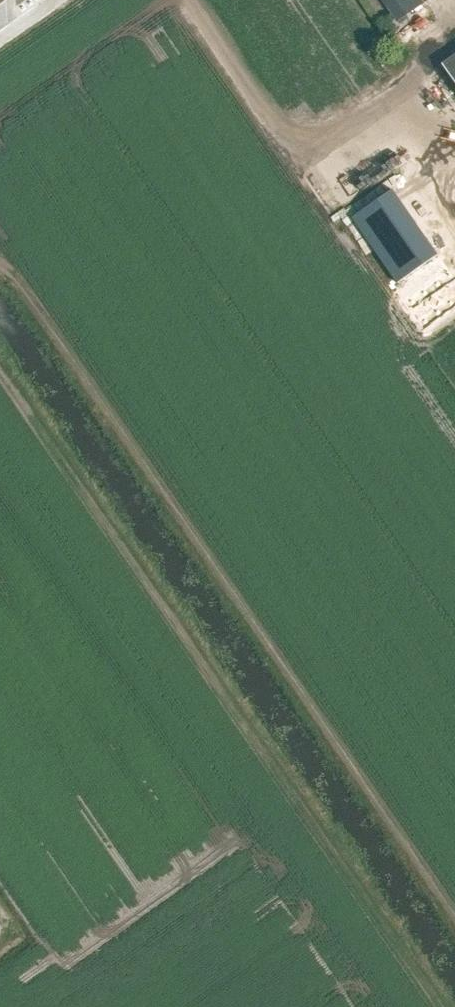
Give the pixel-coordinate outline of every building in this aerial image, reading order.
[(396,19),(422,1),(421,0),(397,0),(387,7),(396,19)] [(441,65),(454,85),(454,56),(441,65)]
